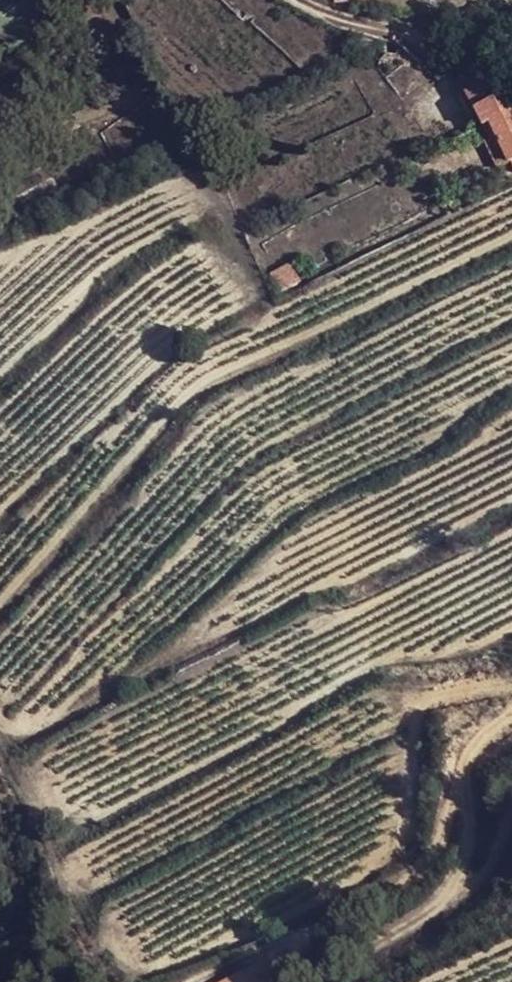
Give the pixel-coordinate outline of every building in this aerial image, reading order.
[(508,162),(510,161),(511,166),(511,109),(507,100),(478,85),(459,95),(475,128),(481,125),(488,122),(508,162)] [(497,168),(508,162),(488,122),(481,125),(488,140),(484,143),(497,168)] [(289,267),(272,276),(281,292),(299,282),(289,267)]
